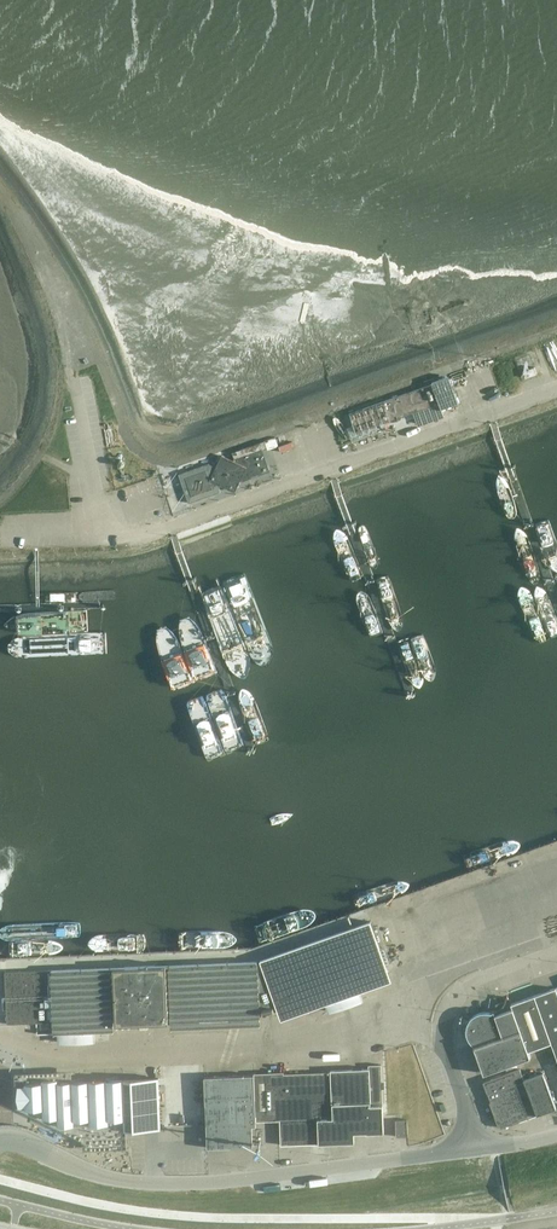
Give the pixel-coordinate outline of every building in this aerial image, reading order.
[(522,370),(525,377),(536,373),(534,366),(522,370)] [(411,391),(404,394),(411,412),(418,410),(425,407),(431,405),(438,402),(432,384),(425,386),(418,389),(411,391)] [(404,414),(411,412),(404,394),(397,396),(404,414)] [(356,411),(350,413),(356,431),(363,429),(370,427),(377,424),(383,422),(390,419),(397,417),(404,414),(397,396),(391,398),(384,401),(377,403),(370,406),(363,408),(356,411)] [(218,486),(222,485),(234,490),(239,479),(241,480),(269,470),(262,449),(267,447),(265,441),(234,452),(236,457),(234,458),(232,460),(221,455),(216,467),(208,463),(178,474),(188,502),(220,491),(218,486)] [(370,920),(257,961),(4,971),(7,1023),(53,1021),(54,1032),(61,1032),(62,1042),(91,1040),(90,1030),(113,1029),(112,1018),(115,1018),(115,1023),(138,1023),(140,1026),(149,1026),(148,1022),(168,1021),(168,1017),(259,1013),(259,1012),(263,1012),(263,1010),(273,1007),(274,1010),(277,1008),(277,1009),(305,1000),(311,1008),(326,1003),(330,1012),(361,1001),(357,992),(375,985),(372,976),(387,970),(370,920)] [(534,995),(551,1042),(556,1060),(556,992),(555,988),(534,995)] [(472,1018),(466,1020),(468,1027),(468,1033),(470,1039),(474,1044),(484,1072),(530,1055),(528,1050),(551,1042),(534,995),(511,1004),(507,1006),(506,1003),(501,1005),(497,1006),(498,1009),(494,1011),(493,1010),(490,1011),(483,1011),(477,1013),(472,1018)] [(255,1108),(255,1121),(279,1120),(280,1144),(354,1141),(353,1132),(366,1132),(383,1132),(381,1064),(368,1065),(368,1068),(330,1069),(330,1071),(283,1073),(283,1071),(268,1072),(270,1108),(255,1108)] [(483,1081),(487,1092),(522,1080),(518,1068),(483,1081)] [(500,1127),(555,1107),(543,1072),(522,1080),(487,1092),(492,1104),(488,1105),(491,1111),(494,1110),(500,1127)] [(256,1125),(255,1121),(255,1108),(253,1074),(204,1076),(207,1147),(252,1145),(252,1125),(256,1125)] [(31,1094),(28,1094),(28,1101),(31,1101),(31,1106),(43,1106),(43,1117),(58,1116),(58,1123),(73,1122),(74,1131),(82,1130),(87,1130),(86,1115),(89,1115),(89,1130),(126,1129),(144,1128),(144,1127),(157,1126),(157,1127),(159,1127),(158,1084),(156,1085),(156,1079),(157,1079),(157,1077),(109,1079),(106,1079),(72,1081),(56,1082),(56,1084),(54,1084),(30,1085),(31,1094)] [(395,1136),(407,1136),(406,1119),(395,1119),(395,1136)]
